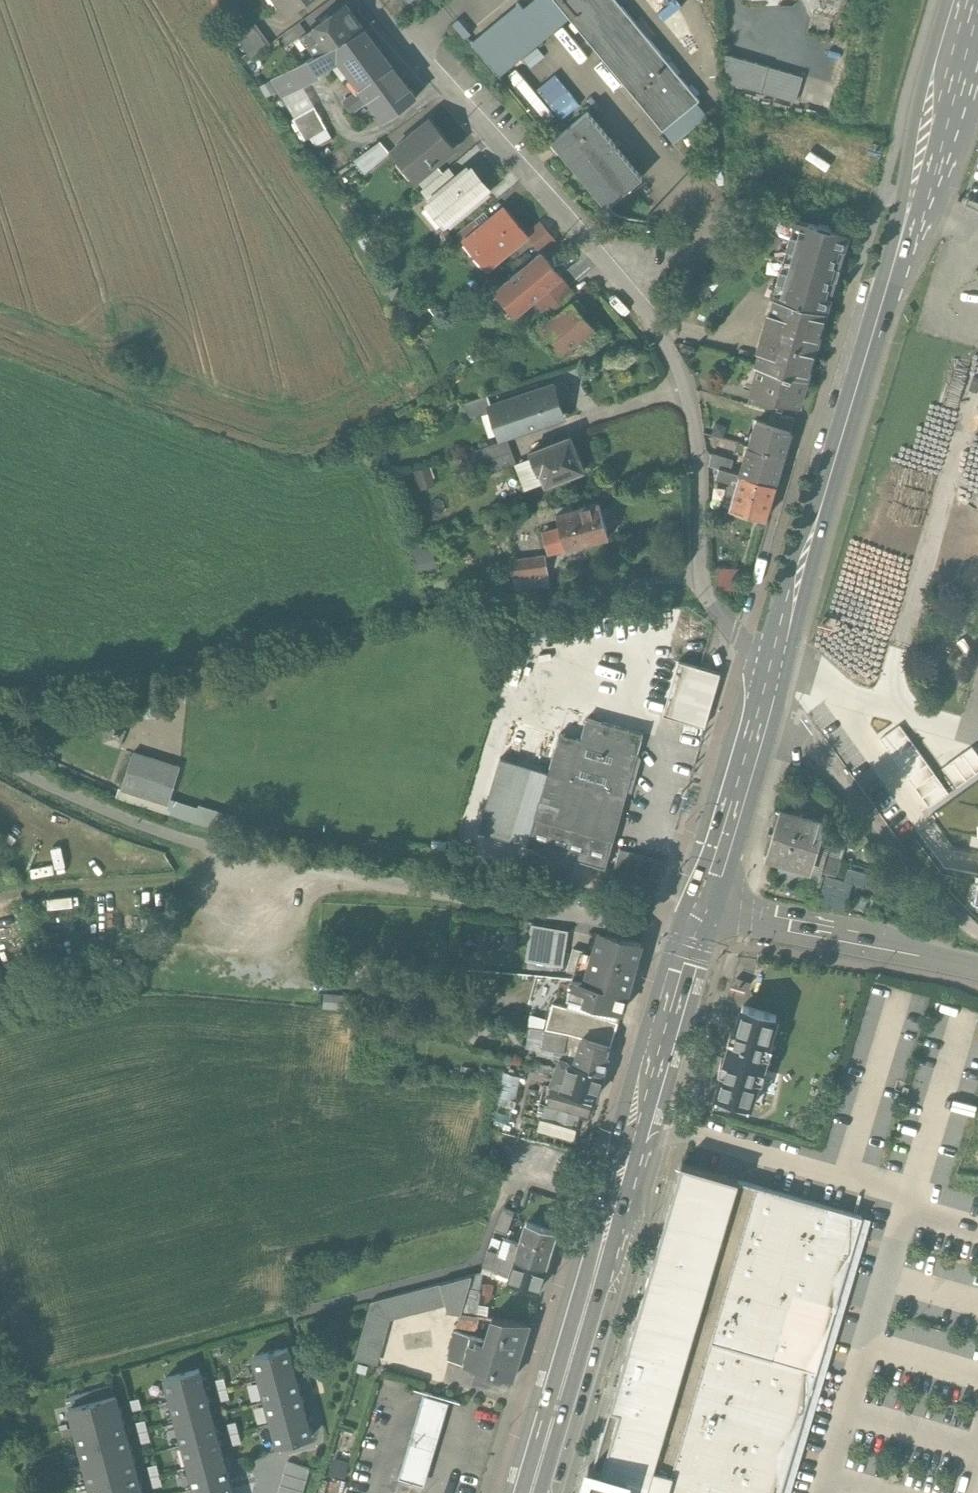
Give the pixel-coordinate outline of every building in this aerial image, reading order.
[(288,15),(309,0),(278,0),(288,15)] [(616,0),(552,0),(662,131),(699,101),(616,0)] [(344,4),(305,34),(310,41),(308,43),(316,55),(363,29),(344,4)] [(255,22),(236,36),(252,58),(271,44),(255,22)] [(316,55),(309,59),(316,72),(317,71),(330,65),(331,60),(334,65),(339,61),(361,89),(343,103),(351,114),(369,100),(384,120),(416,98),(363,29),(316,55)] [(802,78),(725,55),(726,82),(795,102),(802,78)] [(309,59),(272,78),(283,97),(320,76),(317,71),(316,72),(309,59)] [(314,108),(294,119),(306,140),(325,129),(314,108)] [(642,178),(587,113),(552,142),(605,209),(642,178)] [(454,148),(430,119),(393,150),(417,179),(435,164),(454,148)] [(325,130),(310,138),(315,147),(330,138),(325,130)] [(380,141),(353,161),(363,174),(390,154),(380,141)] [(435,164),(417,179),(425,188),(443,173),(435,164)] [(760,171),(747,166),(743,179),(756,183),(760,171)] [(425,188),(423,190),(432,200),(458,179),(449,168),(443,173),(425,188)] [(432,200),(429,202),(449,225),(489,192),(470,169),(458,179),(432,200)] [(483,228),(471,238),(491,262),(524,234),(504,210),(483,228)] [(780,217),(763,275),(778,280),(794,221),(780,217)] [(475,220),(458,234),(465,243),(471,238),(483,228),(475,220)] [(819,227),(795,221),(794,221),(778,280),(773,297),(777,298),(827,313),(836,280),(837,281),(840,270),(839,269),(848,236),(831,231),(831,228),(819,225),(819,227)] [(540,252),(499,286),(520,311),(533,301),(561,277),(540,252)] [(561,277),(533,301),(542,311),(570,288),(561,277)] [(570,288),(542,311),(550,322),(573,302),(575,304),(580,300),(570,288)] [(827,313),(777,298),(769,324),(765,323),(761,339),(765,340),(758,366),(759,366),(807,381),(827,313)] [(550,322),(537,333),(559,359),(581,341),(596,329),(594,327),(575,304),(573,302),(550,322)] [(596,329),(581,341),(589,351),(609,335),(599,322),(594,327),(596,329)] [(807,381),(759,366),(751,394),(752,394),(778,402),(799,408),(807,381)] [(492,406),(489,407),(491,412),(499,437),(562,416),(552,386),(492,406)] [(778,402),(752,394),(749,405),(771,412),(775,413),(778,402)] [(488,395),(463,404),(468,419),(491,412),(489,407),(492,406),(488,395)] [(775,413),(771,412),(767,425),(791,432),(795,419),(775,413)] [(767,425),(757,421),(749,447),(784,458),(792,432),(791,432),(767,425)] [(570,437),(530,452),(532,458),(528,460),(530,465),(534,464),(538,473),(541,472),(546,484),(572,475),(575,475),(578,475),(581,473),(583,470),(583,467),(583,464),(581,461),(578,460),(570,437)] [(507,439),(461,456),(466,469),(487,461),(492,474),(517,465),(507,439)] [(749,447),(738,443),(735,453),(746,457),(749,447)] [(784,458),(749,447),(746,457),(740,476),(776,486),(784,458)] [(739,464),(706,453),(708,467),(719,470),(719,469),(736,474),(739,464)] [(736,474),(719,469),(719,470),(718,474),(714,473),(712,478),(716,479),(716,480),(732,485),(736,474)] [(776,486),(740,476),(730,510),(765,520),(776,486)] [(599,504),(558,515),(561,529),(545,533),(551,553),(608,537),(599,504)] [(546,557),(511,561),(513,577),(548,573),(546,557)] [(727,588),(731,570),(720,567),(716,586),(727,588)] [(721,673),(679,661),(663,714),(705,726),(721,673)] [(866,714),(838,736),(899,815),(927,793),(866,714)] [(583,739),(561,733),(527,844),(606,867),(628,789),(633,791),(642,757),(638,756),(644,733),(589,717),(583,739)] [(180,766),(133,751),(122,787),(169,802),(171,797),(180,766)] [(224,811),(199,803),(198,806),(171,797),(169,802),(166,811),(219,828),(224,811)] [(824,823),(780,810),(766,856),(810,870),(811,868),(836,876),(845,846),(849,832),(824,824),(824,823)] [(849,832),(845,846),(850,847),(854,833),(849,832)] [(824,875),(820,890),(847,898),(852,883),(824,875)] [(561,929),(532,925),(527,959),(556,963),(561,929)] [(635,964),(595,952),(587,979),(627,991),(635,964)] [(627,991),(587,979),(574,978),(569,996),(621,1012),(627,991)] [(596,1016),(553,1006),(546,1031),(567,1034),(589,1039),(596,1016)] [(776,1016),(743,1006),(736,1031),(731,1030),(728,1040),(732,1042),(725,1062),(721,1061),(718,1072),(724,1074),(717,1099),(749,1108),(757,1080),(762,1081),(765,1071),(762,1070),(766,1055),(770,1056),(773,1046),(767,1044),(776,1016)] [(618,1023),(596,1016),(589,1039),(589,1040),(608,1046),(611,1047),(618,1023)] [(567,1034),(545,1032),(543,1050),(563,1054),(567,1034)] [(582,1038),(567,1034),(563,1054),(562,1059),(572,1062),(575,1063),(582,1038)] [(589,1040),(582,1038),(575,1063),(603,1072),(608,1055),(606,1054),(608,1046),(589,1040)] [(562,1059),(551,1086),(564,1089),(572,1062),(562,1059)] [(575,1063),(572,1062),(564,1089),(594,1098),(596,1089),(598,1090),(603,1072),(575,1063)] [(562,1094),(549,1090),(544,1104),(556,1108),(562,1094)] [(862,1216),(739,1180),(682,1163),(593,1467),(589,1466),(581,1492),(781,1492),(862,1216)] [(556,1231),(527,1222),(520,1244),(516,1258),(546,1268),(556,1231)] [(506,1243),(494,1239),(490,1250),(502,1254),(506,1243)] [(520,1244),(506,1240),(506,1243),(502,1254),(516,1258),(520,1244)] [(502,1254),(490,1250),(486,1265),(498,1268),(502,1254)] [(516,1258),(502,1254),(498,1268),(496,1275),(510,1279),(516,1258)] [(546,1268),(516,1258),(510,1279),(539,1289),(546,1268)] [(355,1358),(376,1365),(390,1317),(445,1302),(446,1307),(463,1310),(471,1275),(371,1301),(355,1358)] [(481,1282),(475,1315),(488,1317),(493,1317),(494,1311),(489,1310),(493,1284),(481,1282)] [(475,1315),(461,1312),(459,1325),(472,1329),(475,1315)] [(488,1317),(475,1315),(472,1329),(485,1332),(488,1317)] [(529,1323),(493,1317),(486,1339),(457,1330),(451,1360),(477,1368),(476,1373),(500,1381),(501,1375),(513,1379),(518,1360),(518,1359),(529,1323)] [(254,1357),(260,1379),(294,1370),(288,1348),(254,1357)] [(165,1379),(171,1401),(205,1392),(199,1370),(165,1379)] [(260,1379),(266,1402),(300,1393),(294,1370),(260,1379)] [(171,1401),(177,1423),(211,1414),(205,1392),(171,1401)] [(266,1402),(272,1424),(306,1415),(300,1393),(266,1402)] [(424,1395),(399,1478),(424,1485),(448,1402),(424,1395)] [(69,1409),(74,1428),(121,1415),(115,1396),(69,1409)] [(177,1423),(183,1446),(217,1436),(211,1414),(177,1423)] [(74,1428),(79,1447),(126,1434),(121,1415),(74,1428)] [(272,1424),(278,1447),(312,1437),(306,1415),(272,1424)] [(79,1447),(84,1465),(131,1453),(126,1434),(79,1447)] [(183,1446),(189,1468),(223,1458),(217,1436),(183,1446)] [(84,1465),(89,1484),(136,1472),(131,1453),(84,1465)] [(349,1458),(334,1455),(330,1472),(344,1475),(349,1458)] [(189,1468),(195,1490),(229,1481),(223,1458),(189,1468)] [(287,1462),(278,1492),(302,1492),(309,1469),(287,1462)] [(92,1492),(131,1492),(141,1490),(136,1472),(89,1484),(92,1492)] [(196,1492),(233,1492),(229,1481),(195,1490),(196,1492)]
